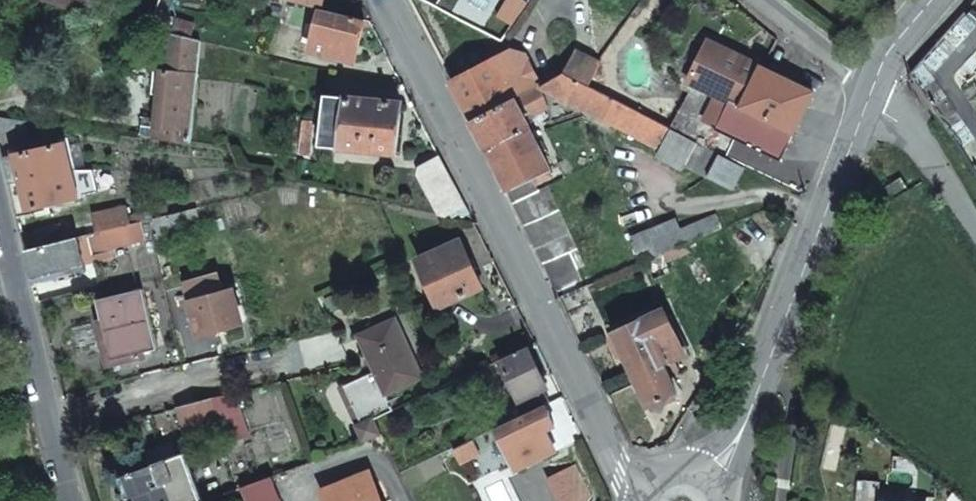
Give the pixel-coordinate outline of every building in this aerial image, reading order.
[(321,5),(308,47),(352,58),(364,18),(321,5)] [(189,135),(190,135),(198,35),(197,34),(163,26),(160,62),(151,61),(148,86),(158,87),(155,111),(141,110),(139,129),(153,131),(189,135)] [(713,56),(720,42),(713,38),(706,52),(713,56)] [(733,101),(719,127),(782,159),(816,91),(765,65),(720,42),(713,56),(706,52),(692,78),(733,101)] [(583,80),(594,61),(574,50),(562,69),(583,80)] [(470,121),(513,100),(538,87),(522,56),(510,53),(450,82),(470,121)] [(562,69),(538,87),(659,146),(656,150),(682,163),(684,158),(734,184),(745,163),(614,96),(583,80),(562,69)] [(401,102),(328,91),(319,140),(395,150),(401,102)] [(558,297),(586,285),(579,270),(587,266),(548,185),(538,189),(536,184),(551,177),(513,100),(470,121),(512,203),(558,297)] [(23,116),(0,114),(0,131),(2,141),(27,133),(23,116)] [(9,183),(71,167),(62,139),(3,155),(9,183)] [(444,214),(464,204),(439,155),(419,164),(444,214)] [(79,192),(71,167),(9,183),(15,210),(79,192)] [(97,230),(123,223),(119,207),(93,213),(97,230)] [(197,235),(190,207),(142,218),(144,226),(150,224),(152,234),(162,232),(164,243),(197,235)] [(675,217),(652,227),(631,237),(642,261),(644,260),(680,245),(724,226),(717,213),(681,228),(675,217)] [(144,226),(142,218),(123,223),(97,230),(85,232),(91,255),(105,252),(105,246),(109,245),(110,247),(147,237),(144,226)] [(25,247),(32,274),(83,261),(76,235),(69,236),(63,238),(25,247)] [(459,238),(416,257),(437,304),(479,285),(459,238)] [(684,255),(680,245),(644,260),(652,278),(670,271),(667,262),(684,255)] [(608,331),(606,326),(586,285),(558,297),(581,344),(608,331)] [(231,289),(188,299),(196,334),(239,323),(231,289)] [(138,290),(94,300),(109,357),(154,347),(138,290)] [(662,308),(610,333),(647,407),(676,394),(667,373),(676,369),(674,363),(681,359),(679,353),(682,351),(662,308)] [(395,315),(358,331),(375,371),(357,378),(373,414),(393,405),(386,390),(421,374),(395,315)] [(186,363),(199,359),(193,336),(179,339),(186,363)] [(505,369),(525,412),(545,403),(548,401),(542,387),(544,386),(525,344),(499,356),(505,369)] [(496,374),(505,369),(499,356),(490,360),(496,374)] [(357,378),(343,384),(360,423),(356,425),(362,440),(382,433),(373,414),(357,378)] [(343,384),(339,386),(356,425),(360,423),(343,384)] [(234,391),(225,393),(212,396),(220,430),(222,435),(225,443),(246,438),(244,430),(234,391)] [(220,430),(212,396),(177,405),(186,439),(220,430)] [(494,426),(514,467),(554,449),(544,428),(554,424),(545,403),(525,412),(494,426)] [(462,440),(453,444),(459,458),(477,449),(471,436),(462,440)] [(203,500),(182,451),(120,474),(129,495),(136,492),(139,500),(201,500),(203,500)] [(324,487),(330,500),(382,500),(369,470),(324,487)] [(275,473),(241,486),(247,500),(285,500),(275,473)]
